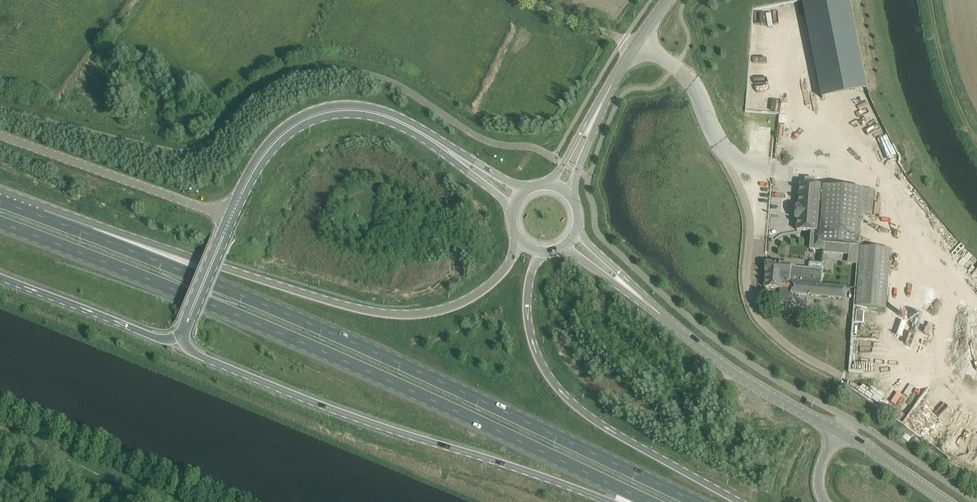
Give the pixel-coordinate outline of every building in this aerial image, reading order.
[(858,265),(863,213),(873,214),(875,191),(837,188),(824,187),(823,187),(823,190),(821,190),(822,187),(822,186),(814,186),(814,180),(806,179),(806,185),(801,185),(799,207),(797,207),(796,220),(798,220),(797,231),(812,232),(811,250),(824,251),(824,253),(849,255),(848,264),(858,265)] [(886,308),(891,250),(861,247),(856,306),(886,308)] [(766,262),(765,272),(766,273),(766,275),(771,275),(771,277),(777,278),(777,279),(783,280),(782,282),(821,286),(821,284),(823,269),(821,269),(811,268),(795,266),(792,266),(792,265),(766,262)] [(766,275),(765,288),(781,289),(780,299),(791,300),(792,295),(845,300),(847,287),(821,284),(821,286),(782,282),(783,280),(777,279),(777,278),(771,277),(771,275),(766,275)] [(911,280),(907,289),(914,291),(917,282),(911,280)] [(857,399),(862,400),(866,390),(861,388),(857,399)]
